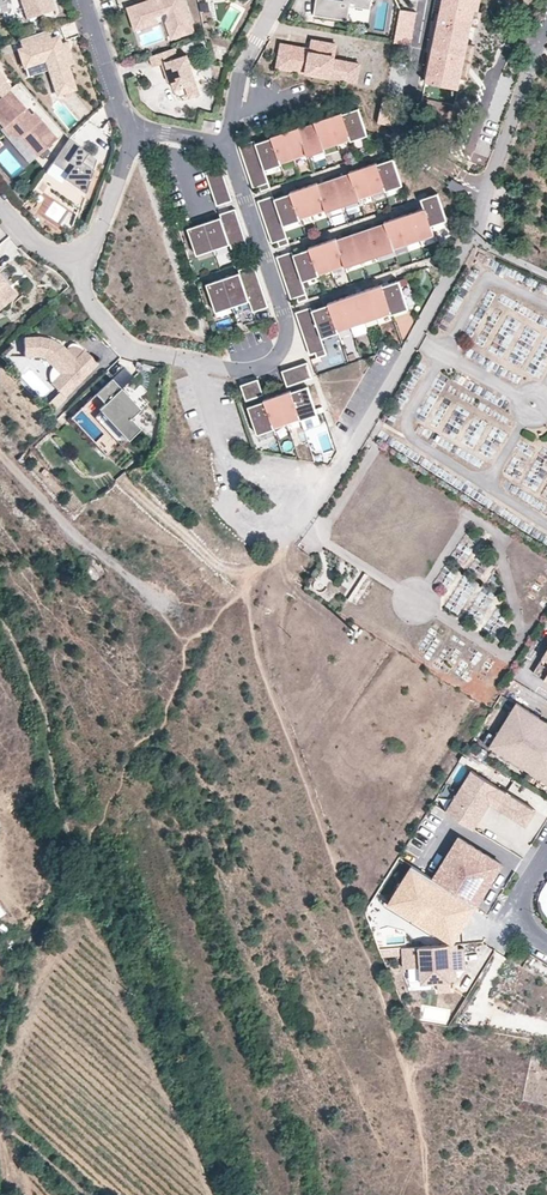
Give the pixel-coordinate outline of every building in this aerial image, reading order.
[(27,20),(55,10),(52,0),(20,0),(27,20)] [(127,7),(133,24),(156,16),(167,12),(169,16),(166,22),(172,39),(195,31),(184,0),(149,0),(127,7)] [(313,15),(335,19),(338,1),(350,2),(367,5),(368,0),(316,0),(313,15)] [(423,81),(456,87),(473,0),(440,0),(423,81)] [(349,6),(350,2),(338,1),(335,19),(347,21),(349,6)] [(416,13),(400,10),(394,43),(411,46),(416,13)] [(156,16),(133,24),(135,29),(158,21),(156,16)] [(46,31),(19,40),(23,50),(18,51),(27,77),(40,73),(46,90),(54,87),(57,95),(74,89),(66,65),(71,63),(67,51),(62,53),(59,46),(57,38),(50,41),(46,31)] [(281,41),(276,67),(357,82),(361,62),(335,57),(338,42),(313,38),(312,47),(281,41)] [(174,48),(149,56),(153,67),(162,64),(166,76),(169,74),(171,81),(175,90),(185,86),(189,98),(200,95),(187,55),(178,58),(174,48)] [(11,88),(5,81),(6,80),(0,72),(0,98),(9,90),(11,88)] [(490,92),(508,98),(511,88),(493,82),(490,92)] [(34,112),(31,116),(9,90),(0,98),(0,126),(10,137),(20,138),(37,157),(57,139),(34,112)] [(503,112),(507,99),(489,93),(485,107),(503,112)] [(367,133),(358,109),(342,114),(350,139),(367,133)] [(350,139),(342,114),(341,112),(328,117),(337,144),(350,139)] [(337,144),(328,117),(314,122),(315,123),(323,149),(337,144)] [(215,122),(204,120),(203,126),(214,128),(215,122)] [(323,149),(315,123),(299,129),(298,129),(307,154),(323,149)] [(307,154),(298,129),(299,129),(298,127),(284,132),(294,159),(307,154)] [(294,159),(284,132),(271,136),(271,138),(272,138),(280,163),(294,159)] [(86,188),(96,160),(87,154),(85,155),(77,149),(79,146),(68,138),(52,163),(67,174),(63,180),(74,187),(77,182),(86,188)] [(280,163),(272,138),(271,138),(255,144),(257,149),(260,158),(263,166),(264,168),(280,163)] [(239,146),(242,154),(257,149),(255,144),(254,140),(239,146)] [(242,154),(244,163),(260,158),(257,149),(242,154)] [(244,163),(247,171),(263,166),(260,158),(244,163)] [(402,184),(393,159),(377,164),(385,189),(402,184)] [(385,189),(377,164),(376,162),(363,167),(372,194),(385,189)] [(247,171),(250,179),(266,174),(264,170),(264,169),(264,168),(263,166),(247,171)] [(205,172),(208,181),(224,176),(221,167),(205,172)] [(372,194),(363,167),(349,172),(350,173),(358,199),(372,194)] [(358,199),(350,173),(334,179),(342,204),(358,199)] [(253,188),(259,186),(268,182),(266,174),(250,179),(253,188)] [(208,181),(211,189),(226,184),(224,176),(208,181)] [(342,204),(334,179),(318,184),(317,184),(326,209),(342,204)] [(326,209),(317,184),(318,184),(317,183),(303,187),(313,214),(326,209)] [(211,189),(214,197),(229,192),(226,184),(211,189)] [(80,203),(85,191),(74,187),(69,198),(80,203)] [(313,214),(303,187),(290,192),(290,194),(291,194),(299,219),(313,214)] [(232,201),(229,192),(214,197),(217,206),(232,201)] [(446,219),(438,193),(421,199),(424,208),(430,224),(446,219)] [(299,219),(291,194),(290,194),(274,199),(276,205),(279,213),(282,221),(282,224),(283,224),(299,219)] [(258,201),(261,210),(276,205),(274,199),(273,196),(258,201)] [(261,210),(263,218),(279,213),(276,205),(261,210)] [(430,224),(424,208),(411,213),(420,240),(433,235),(430,226),(430,224)] [(238,218),(235,209),(220,214),(221,217),(223,223),(238,218)] [(263,218),(266,227),(282,221),(279,213),(263,218)] [(420,240),(411,213),(397,217),(407,244),(420,240)] [(228,239),(225,231),(223,223),(221,217),(204,223),(213,248),(229,242),(228,239)] [(407,244),(397,217),(384,222),(385,224),(393,249),(407,244)] [(241,226),(238,218),(223,223),(225,231),(241,226)] [(266,227),(269,235),(285,230),(283,226),(283,224),(282,224),(282,221),(266,227)] [(213,248),(204,223),(188,229),(196,254),(213,248)] [(393,249),(385,224),(369,229),(377,254),(393,249)] [(244,234),(241,226),(225,231),(228,239),(244,234)] [(377,254),(369,229),(352,235),(361,260),(377,254)] [(272,244),(278,242),(277,241),(287,238),(285,230),(269,235),(272,244)] [(247,243),(244,234),(228,239),(229,242),(230,244),(231,248),(247,243)] [(361,260),(352,235),(336,240),(345,265),(361,260)] [(345,265),(336,240),(336,238),(322,243),(331,270),(345,265)] [(234,257),(249,251),(247,243),(231,248),(234,257)] [(331,270),(322,243),(309,247),(309,249),(310,249),(318,275),(331,270)] [(318,275),(310,249),(309,249),(293,255),(295,260),(298,269),(300,277),(301,280),(302,280),(318,275)] [(293,255),(292,252),(276,257),(279,266),(295,260),(293,255)] [(279,266),(282,274),(298,269),(295,260),(279,266)] [(257,273),(254,264),(238,270),(239,273),(240,273),(241,279),(257,273)] [(282,274),(285,282),(300,277),(298,269),(282,274)] [(247,295),(244,287),(241,279),(240,273),(239,273),(223,278),(232,305),(246,300),(248,299),(247,295)] [(260,282),(257,273),(241,279),(244,287),(260,282)] [(17,295),(0,275),(0,310),(17,295)] [(285,282),(288,290),(303,285),(302,282),(302,280),(301,280),(300,277),(285,282)] [(232,305),(223,278),(206,284),(215,310),(232,305)] [(407,307),(398,281),(382,287),(391,313),(407,307)] [(263,290),(260,282),(244,287),(247,295),(263,290)] [(288,290),(291,299),(296,297),(306,294),(303,285),(288,290)] [(391,313),(382,287),(381,285),(368,289),(377,317),(391,313)] [(377,317),(368,289),(354,294),(364,322),(377,317)] [(265,298),(263,290),(247,295),(248,299),(249,301),(250,303),(265,298)] [(364,322),(354,294),(341,299),(351,326),(364,322)] [(253,312),(268,307),(265,298),(250,303),(253,312)] [(351,326),(341,299),(327,303),(328,305),(329,307),(337,331),(351,326)] [(312,310),(311,307),(295,313),(298,321),(313,316),(312,313),(312,311),(312,310)] [(337,331),(329,307),(312,313),(313,316),(316,324),(319,333),(321,337),(337,331)] [(298,321),(301,330),(316,324),(313,316),(298,321)] [(301,330),(304,338),(319,333),(316,324),(301,330)] [(304,338),(307,346),(322,341),(321,338),(321,337),(319,333),(304,338)] [(61,398),(96,364),(84,352),(83,352),(78,349),(74,348),(72,348),(67,349),(65,350),(61,348),(48,341),(37,338),(23,339),(22,357),(37,357),(43,358),(49,365),(59,375),(57,377),(61,381),(53,389),(61,398)] [(307,346),(310,355),(315,353),(315,352),(325,349),(322,341),(307,346)] [(307,362),(299,365),(304,381),(313,378),(307,362)] [(57,377),(59,375),(49,365),(49,366),(47,368),(46,370),(45,372),(45,375),(45,377),(46,380),(47,382),(49,385),(57,377)] [(296,384),(304,381),(299,365),(290,368),(296,384)] [(290,368),(281,371),(287,387),(296,384),(290,368)] [(53,389),(61,381),(57,377),(49,385),(53,389)] [(131,418),(141,409),(112,379),(81,408),(105,433),(95,443),(107,456),(126,438),(128,440),(140,428),(131,418)] [(254,398),(263,395),(258,379),(249,382),(254,398)] [(246,400),(254,398),(249,382),(241,385),(246,400)] [(316,412),(308,386),(291,392),(300,418),(316,413),(316,412)] [(300,418),(291,392),(291,390),(277,395),(287,423),(300,418)] [(287,423),(277,395),(264,399),(264,401),(273,427),(287,423)] [(273,427),(264,401),(248,407),(257,433),(273,427)] [(532,670),(546,680),(546,647),(532,670)] [(517,704),(514,702),(492,737),(494,739),(489,747),(546,783),(546,723),(517,704)] [(533,809),(470,771),(445,812),(473,829),(489,803),(523,824),(533,809)] [(477,905),(502,864),(458,837),(446,857),(450,860),(448,863),(444,860),(433,878),(477,905)] [(463,927),(477,905),(433,878),(412,865),(388,903),(433,930),(463,927)] [(432,933),(438,933),(453,942),(454,942),(461,931),(463,927),(433,930),(388,903),(386,906),(432,933)] [(465,967),(464,946),(457,947),(457,942),(454,942),(402,945),(403,966),(409,981),(437,979),(438,989),(450,989),(450,979),(457,978),(456,968),(465,967)]
